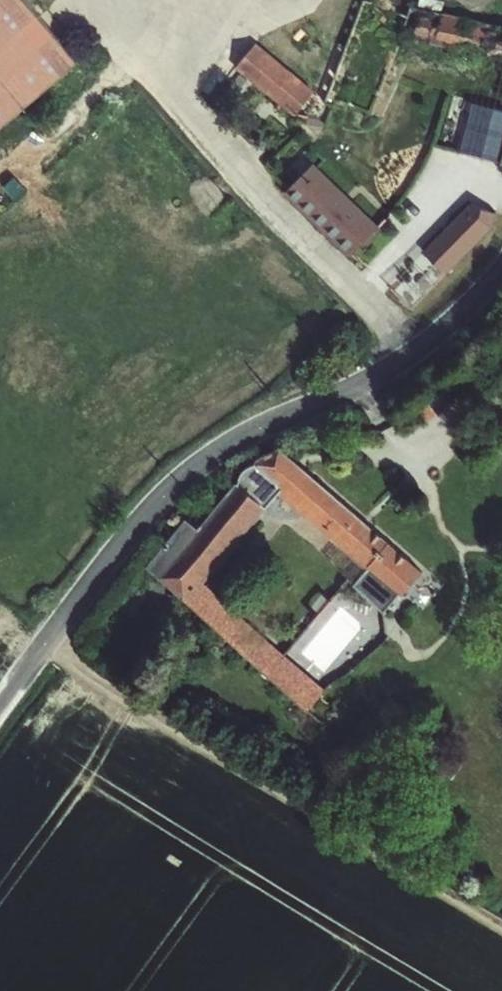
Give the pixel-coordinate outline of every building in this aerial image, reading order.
[(82,61),(30,0),(0,0),(0,130),(82,61)] [(418,8),(411,40),(501,60),(501,26),(418,8)] [(286,107),(303,85),(250,39),(230,62),(286,107)] [(315,94),(303,85),(286,107),(300,111),(315,94)] [(316,167),(291,190),(299,201),(353,256),(378,229),(316,167)] [(472,203),(427,250),(449,271),(494,224),(497,212),(472,203)] [(280,488),(370,564),(406,595),(426,573),(281,449),(257,462),(201,530),(189,520),(174,538),(148,569),(184,600),(280,488)] [(393,614),(406,595),(370,564),(355,583),(393,614)] [(233,643),(307,709),(325,688),(206,583),(188,603),(233,643)]
